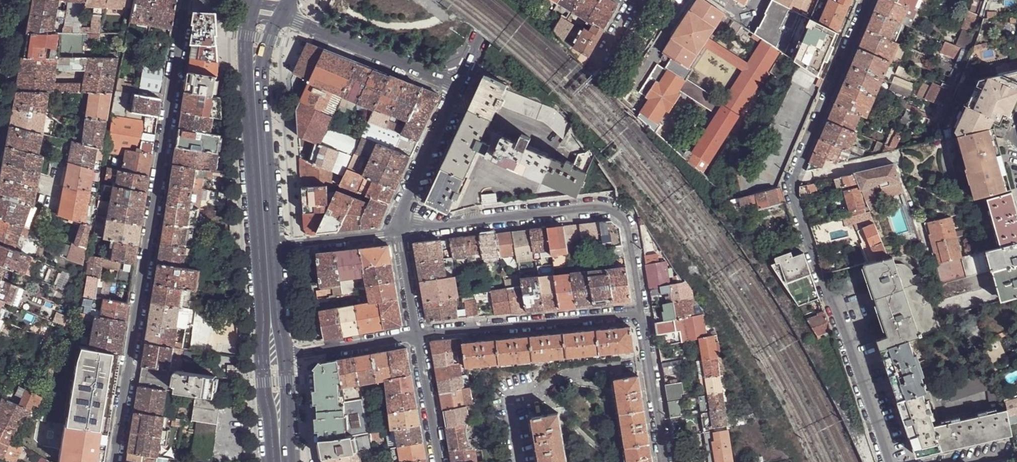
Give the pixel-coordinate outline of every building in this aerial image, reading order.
[(28,15),(54,17),(55,8),(56,0),(31,0),(28,15)] [(104,8),(128,9),(130,0),(106,0),(104,8)] [(128,21),(149,25),(153,0),(132,0),(128,21)] [(149,25),(170,28),(175,0),(153,0),(149,25)] [(559,2),(573,12),(580,0),(561,0),(559,2)] [(573,12),(587,20),(588,21),(601,0),(580,0),(573,12)] [(611,0),(601,0),(588,21),(594,25),(594,24),(604,30),(611,19),(619,5),(613,1),(611,0)] [(693,69),(689,67),(704,44),(709,37),(725,13),(706,0),(697,0),(690,11),(690,10),(672,37),(673,38),(663,52),(665,54),(671,58),(664,68),(658,64),(639,92),(649,99),(637,117),(656,133),(661,125),(658,123),(667,110),(669,111),(679,96),(677,94),(680,90),(686,80),(693,69)] [(811,19),(774,0),(773,0),(767,13),(763,20),(756,34),(763,39),(781,51),(819,77),(838,33),(819,23),(811,19)] [(811,19),(819,0),(774,0),(811,19)] [(852,0),(829,0),(819,23),(838,33),(845,16),(852,0)] [(874,12),(898,21),(902,23),(905,16),(909,6),(894,0),(879,0),(878,3),(874,12)] [(909,6),(914,8),(917,0),(894,0),(909,6)] [(103,14),(104,8),(85,7),(82,29),(89,29),(91,14),(92,14),(103,14)] [(66,9),(55,8),(54,17),(65,17),(66,9)] [(547,21),(552,13),(549,10),(543,19),(547,21)] [(870,21),(866,30),(890,40),(898,21),(874,12),(870,21)] [(984,16),(979,14),(976,23),(981,25),(984,18),(984,16)] [(51,33),(54,17),(28,15),(26,27),(25,33),(51,33)] [(194,41),(191,57),(218,62),(215,15),(206,15),(197,16),(194,41)] [(575,25),(568,20),(563,17),(554,31),(564,42),(566,39),(575,25)] [(898,21),(890,40),(895,42),(903,24),(902,23),(898,21)] [(967,23),(964,29),(976,34),(978,34),(981,25),(976,23),(974,26),(967,23)] [(584,32),(583,31),(575,45),(574,47),(589,57),(596,44),(604,30),(594,24),(594,25),(590,32),(586,29),(584,32)] [(962,28),(955,45),(968,51),(976,34),(964,29),(962,28)] [(862,41),(858,49),(890,62),(891,62),(894,56),(899,43),(895,42),(890,40),(866,30),(862,41)] [(21,57),(83,57),(84,34),(81,34),(62,33),(51,33),(25,33),(23,47),(21,57)] [(821,78),(840,34),(838,33),(819,77),(821,78)] [(757,50),(748,64),(709,37),(704,44),(743,71),(743,72),(760,83),(767,73),(774,62),(757,50)] [(575,45),(566,39),(564,42),(572,51),(574,47),(575,45)] [(781,51),(763,39),(757,50),(774,62),(781,51)] [(952,44),(946,41),(941,53),(958,59),(960,55),(965,58),(968,51),(955,45),(952,44)] [(295,74),(310,82),(299,107),(300,137),(316,143),(337,151),(344,154),(347,155),(353,157),(355,154),(362,140),(336,130),(329,127),(339,104),(358,63),(308,43),(295,74)] [(905,46),(899,43),(894,56),(900,58),(905,46)] [(584,65),(589,57),(574,47),(572,51),(584,65)] [(972,49),(969,58),(981,55),(979,48),(977,48),(972,49)] [(855,58),(851,66),(883,79),(890,62),(858,49),(855,58)] [(164,68),(167,51),(165,51),(162,51),(160,64),(159,63),(159,67),(164,68)] [(47,91),(89,92),(110,93),(116,58),(83,57),(21,57),(18,70),(15,86),(14,91),(47,91)] [(218,62),(191,57),(189,69),(189,73),(217,77),(218,62)] [(954,66),(941,61),(939,64),(953,70),(954,66)] [(390,76),(358,63),(339,104),(346,107),(349,99),(358,103),(375,110),(376,109),(390,76)] [(159,67),(143,64),(140,83),(139,88),(139,89),(160,93),(161,86),(164,68),(159,67)] [(907,69),(899,65),(896,74),(904,77),(907,69)] [(848,74),(844,83),(876,96),(883,79),(851,66),(848,74)] [(960,69),(954,66),(953,70),(950,77),(956,79),(960,69)] [(975,78),(976,85),(972,94),(960,89),(944,129),(946,138),(959,135),(993,127),(995,123),(996,124),(998,124),(1000,122),(1001,118),(1007,120),(1016,97),(1016,70),(1010,71),(975,78)] [(731,90),(722,105),(739,117),(730,131),(736,135),(754,106),(748,102),(760,84),(760,83),(743,72),(731,90)] [(214,97),(217,77),(189,73),(187,85),(186,93),(214,97)] [(767,73),(760,83),(760,84),(763,87),(770,76),(767,73)] [(399,80),(390,76),(376,109),(392,115),(407,83),(399,80)] [(895,76),(890,89),(910,98),(915,84),(895,76)] [(493,79),(487,77),(482,87),(458,138),(433,192),(428,204),(448,214),(454,200),(458,202),(461,194),(458,193),(477,151),(486,155),(495,134),(487,130),(497,108),(500,109),(502,106),(543,123),(548,126),(563,140),(572,126),(549,108),(505,91),(507,86),(493,79)] [(950,77),(947,85),(953,87),(956,79),(950,77)] [(140,83),(117,79),(116,84),(139,88),(140,83)] [(714,97),(686,80),(680,90),(708,108),(714,97)] [(416,86),(407,83),(392,115),(408,122),(423,89),(416,86)] [(839,95),(836,104),(861,114),(867,117),(868,115),(876,96),(844,83),(839,95)] [(947,85),(943,83),(942,86),(934,83),(932,87),(927,85),(925,89),(922,87),(918,96),(940,105),(937,113),(942,115),(945,117),(956,89),(953,87),(947,85)] [(139,88),(116,84),(115,91),(132,94),(138,95),(139,89),(139,88)] [(160,93),(139,89),(138,95),(132,94),(129,112),(156,116),(158,105),(160,93)] [(405,129),(402,135),(418,142),(439,96),(431,92),(423,89),(408,122),(405,129)] [(44,112),(47,91),(14,91),(12,101),(11,108),(44,112)] [(132,94),(115,91),(114,96),(110,117),(128,120),(129,112),(132,94)] [(85,118),(105,120),(110,93),(89,92),(85,118)] [(222,118),(221,98),(214,97),(186,93),(183,107),(182,112),(214,117),(222,118)] [(888,93),(885,100),(905,108),(908,101),(888,93)] [(882,100),(876,96),(868,115),(875,118),(882,100)] [(374,112),(375,110),(358,103),(356,110),(372,117),(374,112)] [(346,107),(339,104),(329,127),(336,130),(347,108),(346,107)] [(832,114),(829,121),(854,132),(861,114),(836,104),(832,114)] [(722,105),(690,155),(686,152),(682,156),(702,174),(718,149),(730,131),(739,117),(722,105)] [(41,133),(44,112),(11,108),(9,118),(8,124),(41,133)] [(919,135),(919,138),(908,140),(908,141),(909,146),(936,140),(942,124),(939,123),(932,120),(908,110),(899,128),(906,131),(912,120),(919,123),(919,121),(929,124),(928,127),(933,129),(933,131),(925,134),(924,133),(919,135)] [(128,120),(110,117),(106,147),(105,152),(124,155),(125,151),(150,155),(151,147),(155,121),(156,116),(129,112),(128,120)] [(211,134),(214,117),(182,112),(180,124),(180,129),(211,134)] [(372,117),(362,138),(411,157),(413,152),(418,142),(402,135),(386,129),(389,122),(391,118),(374,112),(372,117)] [(95,147),(100,148),(105,120),(85,118),(80,143),(95,147)] [(825,131),(821,139),(850,151),(858,133),(854,132),(829,121),(825,131)] [(405,129),(389,122),(386,129),(402,135),(405,129)] [(36,155),(41,133),(8,124),(6,136),(4,146),(36,155)] [(885,124),(878,142),(885,145),(893,127),(885,124)] [(885,145),(897,149),(900,143),(905,132),(893,127),(885,145)] [(959,135),(977,198),(1007,190),(1004,178),(1000,164),(997,165),(994,156),(1001,154),(993,127),(959,135)] [(218,154),(221,136),(211,134),(180,129),(178,142),(177,147),(218,154)] [(64,145),(65,139),(63,139),(50,135),(49,139),(50,139),(50,142),(64,145)] [(577,195),(581,188),(582,189),(585,183),(583,182),(587,175),(573,169),(574,166),(573,165),(566,162),(565,165),(539,154),(538,157),(526,151),(531,140),(522,135),(517,144),(502,137),(493,158),(508,165),(509,165),(514,167),(515,168),(563,189),(559,198),(577,196),(577,195)] [(362,140),(355,154),(371,160),(403,173),(407,166),(411,157),(362,138),(362,140)] [(852,151),(851,152),(850,151),(821,139),(815,154),(808,170),(864,157),(864,156),(852,151)] [(92,170),(95,147),(80,143),(74,142),(71,141),(68,163),(92,170)] [(900,143),(897,149),(903,148),(909,146),(908,141),(900,143)] [(878,142),(872,155),(881,153),(897,149),(885,145),(878,142)] [(332,165),(336,154),(338,154),(338,156),(342,158),(344,154),(337,151),(316,143),(314,152),(311,163),(331,171),(337,173),(339,168),(332,165)] [(38,173),(41,156),(36,155),(4,146),(3,154),(1,162),(38,173)] [(854,146),(852,151),(864,156),(866,151),(854,146)] [(216,171),(218,154),(177,147),(175,157),(174,165),(196,168),(216,171)] [(149,161),(150,155),(125,151),(124,155),(121,170),(121,172),(147,176),(148,166),(149,161)] [(353,157),(348,170),(364,176),(371,160),(355,154),(353,157)] [(339,174),(344,176),(345,176),(348,170),(353,157),(347,155),(339,174)] [(371,160),(364,176),(366,177),(375,180),(396,189),(400,181),(403,173),(371,160)] [(38,173),(1,162),(0,169),(0,171),(0,179),(34,189),(38,173)] [(332,186),(331,171),(311,163),(308,162),(308,178),(302,179),(302,188),(328,187),(331,187),(332,186)] [(84,223),(92,170),(68,163),(57,215),(58,215),(68,218),(84,223)] [(873,186),(881,183),(882,187),(901,181),(895,163),(855,173),(855,174),(856,174),(860,185),(863,193),(865,196),(870,210),(874,209),(870,200),(877,198),(873,186)] [(193,188),(196,168),(174,165),(172,177),(171,184),(193,188)] [(115,181),(114,186),(145,192),(146,184),(147,176),(121,172),(121,170),(107,168),(105,179),(115,181)] [(340,186),(356,192),(359,193),(366,177),(364,176),(348,170),(345,176),(344,176),(340,186)] [(838,190),(844,189),(859,186),(860,185),(856,174),(855,174),(835,179),(838,190)] [(31,206),(34,189),(0,179),(0,196),(29,205),(31,206)] [(372,198),(389,205),(393,197),(396,189),(375,180),(367,196),(372,198)] [(885,194),(903,188),(901,181),(882,187),(885,194)] [(801,196),(802,198),(811,195),(818,194),(816,183),(801,186),(801,193),(801,196)] [(105,191),(111,192),(109,202),(142,208),(143,200),(145,192),(114,186),(100,184),(99,190),(105,191)] [(201,189),(193,188),(171,184),(169,196),(168,204),(198,209),(201,189)] [(848,203),(852,216),(854,215),(867,212),(862,197),(861,193),(859,186),(844,189),(848,203)] [(304,213),(328,211),(332,203),(329,202),(328,187),(302,188),(304,203),(304,213)] [(782,187),(731,200),(735,208),(740,207),(758,203),(760,209),(780,204),(779,202),(785,200),(782,187)] [(1016,242),(1016,207),(1013,191),(987,198),(1000,246),(1016,242)] [(329,232),(337,232),(353,198),(337,192),(332,203),(328,211),(318,232),(318,233),(329,232)] [(497,204),(495,194),(482,195),(483,205),(497,204)] [(29,205),(0,196),(0,217),(29,228),(36,230),(38,225),(30,222),(35,208),(31,206),(29,205)] [(351,230),(363,229),(361,220),(369,204),(353,198),(337,232),(351,230)] [(384,215),(389,205),(372,198),(369,204),(361,220),(363,229),(379,227),(384,215)] [(103,201),(98,200),(97,208),(108,209),(109,202),(103,201)] [(108,209),(106,218),(139,224),(141,215),(142,208),(109,202),(108,209)] [(198,209),(168,204),(166,217),(165,224),(187,227),(196,229),(199,209),(198,209)] [(305,226),(306,235),(315,234),(318,233),(318,232),(328,211),(304,213),(305,226)] [(855,220),(856,222),(863,240),(869,238),(866,228),(866,227),(865,225),(874,222),(870,211),(867,212),(854,215),(852,216),(844,218),(845,223),(855,220)] [(934,243),(956,237),(956,234),(951,216),(939,219),(937,219),(930,221),(931,227),(930,228),(934,243)] [(19,253),(22,246),(15,243),(18,233),(26,236),(29,228),(0,217),(0,245),(19,253)] [(73,243),(85,248),(89,225),(84,223),(68,218),(67,221),(77,224),(72,243),(73,243)] [(106,218),(103,238),(113,240),(136,244),(138,234),(139,224),(106,218)] [(608,247),(622,246),(619,229),(611,222),(600,223),(603,240),(604,248),(608,247)] [(811,225),(814,235),(830,231),(826,222),(811,225)] [(878,260),(888,258),(874,222),(865,225),(866,227),(866,228),(869,238),(863,240),(866,248),(868,254),(867,254),(869,261),(877,258),(878,260)] [(563,227),(566,244),(603,240),(600,223),(593,224),(575,226),(563,227)] [(184,247),(187,227),(165,224),(163,238),(162,244),(184,247)] [(571,273),(568,255),(566,244),(563,227),(554,228),(546,229),(551,256),(555,276),(571,273)] [(551,256),(546,229),(536,230),(530,231),(534,254),(535,262),(542,261),(541,258),(551,256)] [(518,265),(535,262),(534,254),(530,231),(517,232),(512,233),(516,255),(517,262),(518,265)] [(26,236),(18,233),(15,243),(22,246),(26,236)] [(506,256),(516,255),(512,233),(503,234),(495,235),(500,257),(506,256)] [(958,244),(965,243),(965,234),(956,237),(958,244)] [(483,259),(500,257),(495,235),(485,236),(479,236),(482,253),(483,259)] [(467,255),(482,253),(479,236),(471,237),(464,238),(467,255)] [(958,244),(956,237),(934,243),(937,257),(939,257),(941,263),(962,257),(958,244)] [(453,259),(468,258),(467,255),(464,238),(456,239),(450,240),(453,258),(453,259)] [(112,245),(110,260),(120,262),(133,264),(135,255),(136,244),(113,240),(112,245)] [(417,264),(444,260),(450,258),(453,258),(450,240),(414,243),(416,255),(417,264)] [(1000,246),(966,256),(963,256),(962,257),(941,263),(936,264),(941,283),(1016,263),(1016,242),(1000,246)] [(66,259),(82,264),(85,248),(73,243),(72,243),(66,259)] [(181,268),(184,247),(162,244),(160,254),(158,264),(181,268)] [(28,256),(19,253),(0,245),(0,265),(3,266),(21,273),(28,256)] [(389,246),(359,249),(364,269),(392,264),(390,256),(389,246)] [(194,249),(184,247),(181,268),(185,268),(187,257),(193,258),(194,249)] [(349,250),(336,251),(340,282),(353,279),(365,277),(364,269),(359,249),(349,250)] [(325,252),(317,253),(320,286),(340,284),(340,282),(336,251),(325,252)] [(811,273),(803,252),(793,256),(791,251),(775,257),(775,258),(776,262),(772,264),(799,305),(816,299),(817,302),(820,301),(811,273)] [(644,256),(646,265),(668,261),(663,254),(644,256)] [(28,276),(35,259),(28,256),(21,273),(28,276)] [(107,259),(89,256),(86,276),(103,279),(107,259)] [(922,336),(894,257),(888,258),(878,260),(869,263),(869,262),(864,264),(877,302),(890,338),(878,342),(881,349),(910,339),(910,340),(918,337),(922,336)] [(447,278),(444,260),(417,264),(420,277),(421,283),(447,278)] [(649,282),(650,290),(660,288),(672,285),(668,261),(646,265),(649,282)] [(118,277),(117,281),(130,283),(132,274),(133,264),(120,262),(118,277)] [(941,283),(939,284),(944,299),(996,285),(998,293),(1002,292),(1004,299),(1016,296),(1016,263),(941,283)] [(197,290),(200,270),(185,268),(181,268),(158,264),(157,269),(156,280),(155,284),(183,288),(197,290)] [(365,277),(367,286),(395,282),(393,272),(392,264),(364,269),(365,277)] [(628,285),(625,267),(607,269),(613,304),(622,303),(631,302),(628,285)] [(603,305),(613,304),(607,269),(588,271),(594,305),(603,305)] [(585,306),(594,305),(588,271),(571,273),(577,307),(585,306)] [(480,274),(483,289),(477,290),(477,294),(489,292),(487,281),(485,273),(480,274)] [(568,308),(577,307),(571,273),(555,276),(560,309),(568,308)] [(82,295),(98,298),(101,298),(103,279),(86,276),(85,286),(82,295)] [(553,310),(560,309),(555,276),(538,277),(544,311),(553,310)] [(459,296),(455,277),(447,278),(421,283),(423,294),(424,302),(455,297),(459,296)] [(534,311),(544,311),(538,277),(521,279),(522,287),(527,312),(534,311)] [(57,289),(63,291),(67,280),(61,278),(57,289)] [(106,279),(103,279),(101,298),(102,299),(107,300),(109,280),(106,279)] [(342,294),(353,292),(354,291),(353,279),(340,282),(340,284),(342,294)] [(508,289),(522,287),(521,279),(504,282),(506,289),(508,289)] [(487,281),(489,292),(491,292),(501,290),(500,284),(494,285),(492,280),(487,281)] [(17,288),(0,281),(0,300),(2,300),(9,303),(11,304),(17,288)] [(378,302),(398,298),(396,289),(395,282),(367,286),(368,289),(367,289),(370,303),(378,302)] [(672,301),(673,303),(686,300),(684,284),(684,283),(682,283),(672,285),(660,288),(661,295),(671,293),(672,301)] [(180,307),(183,288),(155,284),(153,296),(152,303),(180,307)] [(522,313),(527,312),(522,287),(508,289),(513,314),(522,313)] [(490,303),(493,303),(495,316),(502,315),(513,314),(508,289),(506,289),(501,290),(491,292),(489,292),(477,294),(475,294),(476,300),(477,305),(490,303)] [(115,294),(114,301),(127,303),(128,297),(115,294)] [(102,299),(101,310),(96,309),(98,298),(82,295),(77,313),(124,320),(126,312),(127,303),(114,301),(107,300),(102,299)] [(458,319),(455,297),(424,302),(426,314),(428,322),(458,319)] [(400,310),(398,298),(378,302),(383,330),(402,326),(400,310)] [(674,310),(676,320),(694,317),(692,306),(697,305),(693,299),(686,300),(673,303),(669,303),(662,305),(664,312),(674,310)] [(9,303),(2,300),(0,306),(0,319),(2,320),(9,303)] [(465,319),(479,317),(478,313),(477,305),(476,300),(463,302),(465,319)] [(372,332),(383,330),(378,302),(370,303),(356,305),(361,334),(372,332)] [(177,327),(180,307),(152,303),(150,316),(149,323),(177,327)] [(486,317),(495,316),(493,303),(490,303),(491,311),(478,313),(479,317),(486,317)] [(357,335),(361,334),(356,305),(338,308),(344,337),(357,335)] [(183,328),(186,308),(180,307),(177,327),(183,328)] [(336,338),(344,337),(338,308),(320,312),(325,340),(336,338)] [(124,320),(77,313),(75,319),(79,319),(91,321),(90,331),(122,336),(123,330),(124,320)] [(831,330),(825,314),(807,320),(817,335),(831,330)] [(654,316),(655,323),(664,322),(663,315),(654,316)] [(681,336),(682,342),(700,338),(707,337),(702,316),(694,317),(676,320),(664,322),(655,323),(656,330),(657,335),(677,332),(680,332),(681,336)] [(52,322),(59,325),(63,327),(66,320),(60,317),(59,321),(54,319),(52,322)] [(183,344),(174,343),(177,327),(149,323),(147,336),(146,343),(180,348),(182,348),(183,344)] [(611,328),(597,330),(599,355),(634,351),(630,326),(624,327),(611,328)] [(590,331),(563,333),(566,358),(599,355),(597,330),(590,331)] [(122,336),(90,331),(89,335),(88,348),(93,349),(119,353),(121,344),(122,336)] [(554,334),(530,337),(532,362),(566,358),(563,333),(554,334)] [(719,342),(717,342),(716,335),(707,337),(700,338),(704,361),(717,358),(717,354),(720,354),(719,342)] [(502,340),(497,340),(499,365),(532,362),(530,337),(502,340)] [(923,393),(927,391),(919,368),(910,340),(910,339),(881,349),(890,378),(898,401),(923,393)] [(432,348),(433,355),(457,351),(455,340),(431,342),(432,348)] [(497,340),(462,344),(463,350),(464,363),(465,368),(499,365),(497,340)] [(142,366),(184,372),(184,367),(177,365),(180,348),(146,343),(144,356),(142,366)] [(88,348),(79,346),(66,425),(107,432),(108,420),(117,369),(119,353),(93,349),(88,348)] [(406,349),(388,352),(393,378),(411,375),(406,349)] [(457,351),(433,355),(435,364),(435,368),(459,364),(457,351)] [(377,354),(371,355),(376,382),(393,379),(394,379),(393,378),(388,352),(377,354)] [(363,356),(355,358),(360,385),(376,382),(371,355),(363,356)] [(346,359),(338,361),(343,388),(360,385),(355,358),(346,359)] [(717,358),(704,361),(698,362),(700,379),(722,376),(721,367),(721,358),(717,358)] [(56,364),(49,361),(43,378),(45,379),(51,381),(56,364)] [(345,403),(345,402),(343,388),(338,361),(321,363),(315,372),(316,389),(319,421),(319,434),(320,442),(369,433),(367,424),(366,416),(365,413),(364,407),(364,404),(363,400),(363,399),(358,400),(345,403)] [(437,377),(437,380),(461,376),(459,364),(435,368),(437,377)] [(213,383),(214,377),(184,372),(142,366),(140,378),(139,386),(166,390),(196,395),(192,421),(197,422),(217,425),(219,405),(216,405),(217,397),(214,396),(216,383),(213,383)] [(1005,399),(1003,388),(994,375),(992,374),(939,391),(941,399),(950,396),(951,401),(988,389),(991,402),(1005,399)] [(387,393),(387,396),(414,391),(412,383),(411,375),(393,378),(394,379),(393,379),(393,381),(386,383),(387,393)] [(439,387),(440,393),(463,388),(461,376),(437,380),(439,387)] [(614,380),(620,413),(644,410),(639,380),(638,376),(614,380)] [(722,376),(700,379),(702,390),(708,389),(709,396),(725,393),(722,376)] [(41,397),(45,398),(47,390),(51,381),(45,379),(40,396),(41,397)] [(667,396),(668,402),(673,401),(682,400),(681,396),(684,395),(682,382),(677,383),(671,384),(670,384),(668,384),(665,385),(667,396)] [(137,401),(135,413),(162,417),(166,390),(139,386),(137,401)] [(36,406),(41,397),(40,396),(18,387),(14,395),(21,398),(18,405),(28,410),(31,404),(36,406)] [(443,410),(466,406),(471,405),(468,387),(463,388),(440,393),(442,405),(443,410)] [(389,413),(417,408),(415,400),(414,391),(387,396),(389,413)] [(379,397),(379,402),(382,402),(381,397),(387,396),(387,393),(378,395),(379,397)] [(725,393),(709,396),(711,412),(728,410),(725,393)] [(916,456),(942,450),(946,449),(979,442),(1013,434),(1009,416),(1008,410),(991,413),(991,410),(985,412),(985,415),(961,420),(960,417),(948,420),(948,423),(934,426),(930,414),(932,413),(930,407),(928,408),(923,393),(898,401),(906,423),(914,448),(916,456)] [(1005,399),(1008,410),(1009,416),(1016,414),(1016,395),(1005,399)] [(2,457),(9,439),(12,433),(30,411),(28,410),(18,405),(1,398),(0,402),(0,457),(2,457)] [(468,420),(466,406),(443,410),(445,421),(446,428),(466,425),(467,422),(468,420)] [(418,416),(417,408),(389,413),(391,430),(395,429),(420,425),(418,416)] [(644,410),(620,413),(625,447),(649,442),(645,419),(644,410)] [(728,410),(711,412),(714,429),(727,427),(730,427),(728,410)] [(706,413),(708,433),(713,432),(714,432),(714,429),(711,412),(706,413)] [(158,456),(160,444),(166,445),(168,431),(162,430),(163,425),(164,417),(162,417),(135,413),(131,435),(128,452),(157,456),(158,456)] [(531,417),(537,453),(564,448),(558,413),(531,417)] [(195,461),(211,461),(217,425),(197,422),(195,429),(195,433),(190,461),(195,461)] [(195,429),(163,425),(162,430),(168,431),(195,433),(195,429)] [(398,446),(423,442),(421,432),(420,425),(395,429),(398,446)] [(465,431),(466,425),(446,428),(448,441),(450,450),(471,447),(472,446),(469,444),(466,438),(465,431)] [(727,430),(715,432),(717,441),(714,441),(716,450),(707,452),(709,461),(733,461),(727,430)] [(369,433),(320,442),(321,455),(321,460),(323,459),(351,454),(374,451),(371,433),(369,433)] [(13,442),(11,440),(9,439),(2,457),(10,461),(19,461),(25,449),(13,442)] [(423,442),(398,446),(401,461),(427,461),(425,451),(423,442)] [(649,442),(625,447),(628,461),(652,461),(649,442)] [(390,448),(393,461),(401,461),(398,446),(390,448)] [(472,448),(471,447),(450,450),(452,461),(475,461),(472,448)] [(564,448),(537,453),(539,461),(566,461),(564,448)] [(157,456),(128,452),(127,460),(127,461),(156,461),(157,456)]
